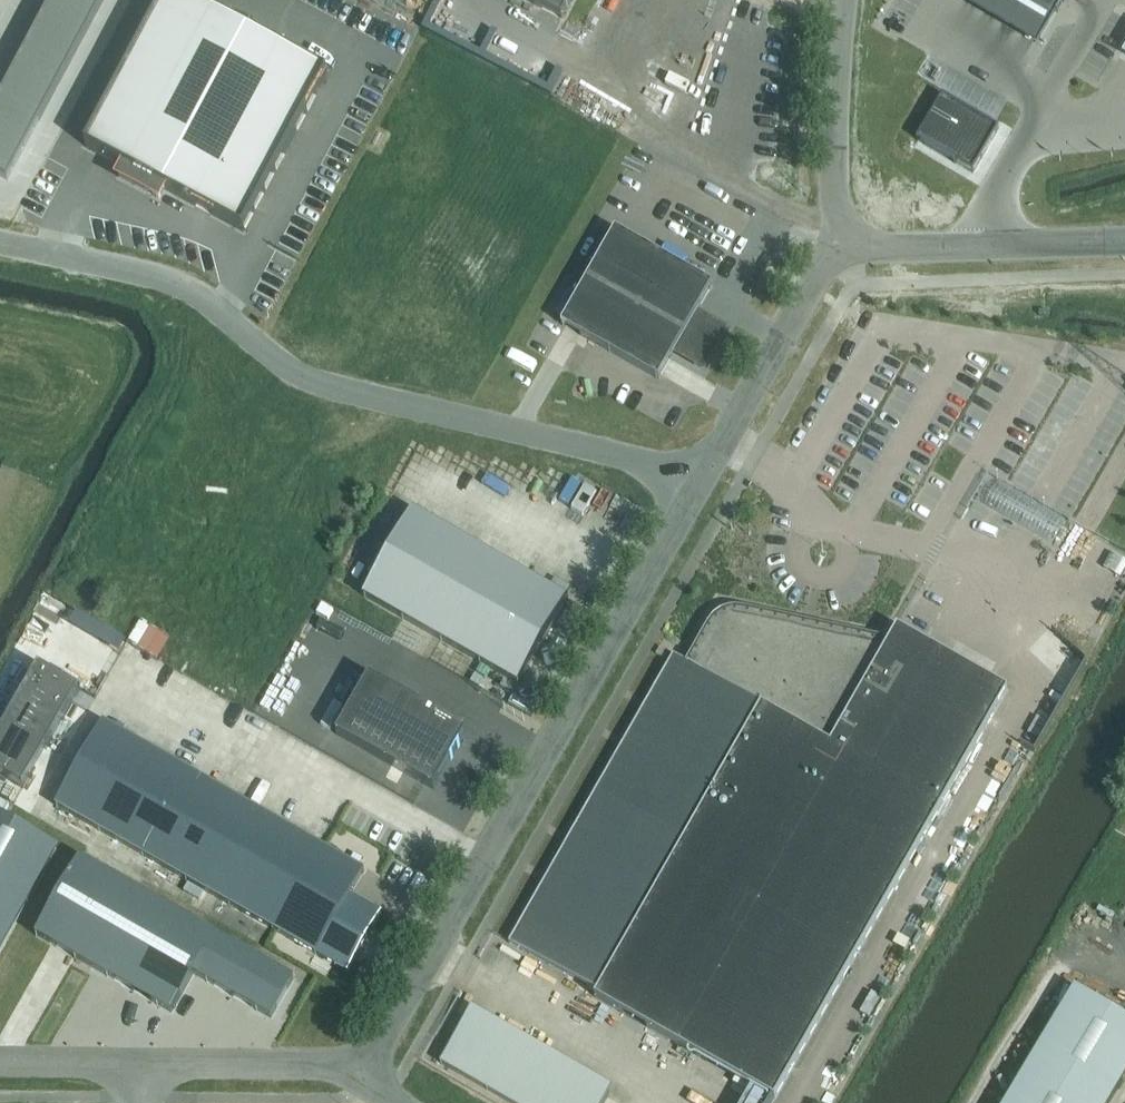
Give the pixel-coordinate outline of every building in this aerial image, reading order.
[(104,0),(53,0),(0,99),(0,176),(8,180),(104,0)] [(125,168),(120,177),(159,198),(164,189),(244,232),(329,73),(193,0),(163,0),(85,146),(125,168)] [(563,19),(572,0),(525,0),(563,19)] [(1045,37),(1067,0),(980,0),(1045,37)] [(996,129),(941,96),(924,124),(933,130),(925,144),(971,171),(996,129)] [(697,313),(713,285),(616,229),(588,278),(713,347),(724,328),(697,313)] [(713,347),(588,278),(562,325),(659,380),(675,352),(702,367),(713,347)] [(520,685),(569,600),(413,510),(363,596),(520,685)] [(509,942),(509,943),(598,994),(595,997),(704,1059),(774,1099),(775,1100),(1009,690),(898,627),(890,641),(745,610),(741,609),(737,610),(733,610),(730,611),(726,612),(723,614),(719,616),(716,618),(714,620),(711,623),(709,626),(704,634),(688,663),(674,655),(509,942)] [(0,735),(0,774),(24,787),(80,689),(39,666),(0,735)] [(336,734),(434,790),(468,731),(370,676),(336,734)] [(104,722),(56,806),(348,972),(382,913),(351,896),(365,871),(104,722)] [(57,849),(0,817),(0,950),(57,849)] [(81,857),(36,936),(172,1014),(195,975),(217,935),(81,857)] [(217,935),(195,975),(272,1019),(294,979),(217,935)] [(1075,988),(1006,1102),(1110,1102),(1124,1077),(1124,1018),(1075,988)] [(618,1084),(474,1008),(443,1066),(512,1102),(608,1102),(618,1084)]
